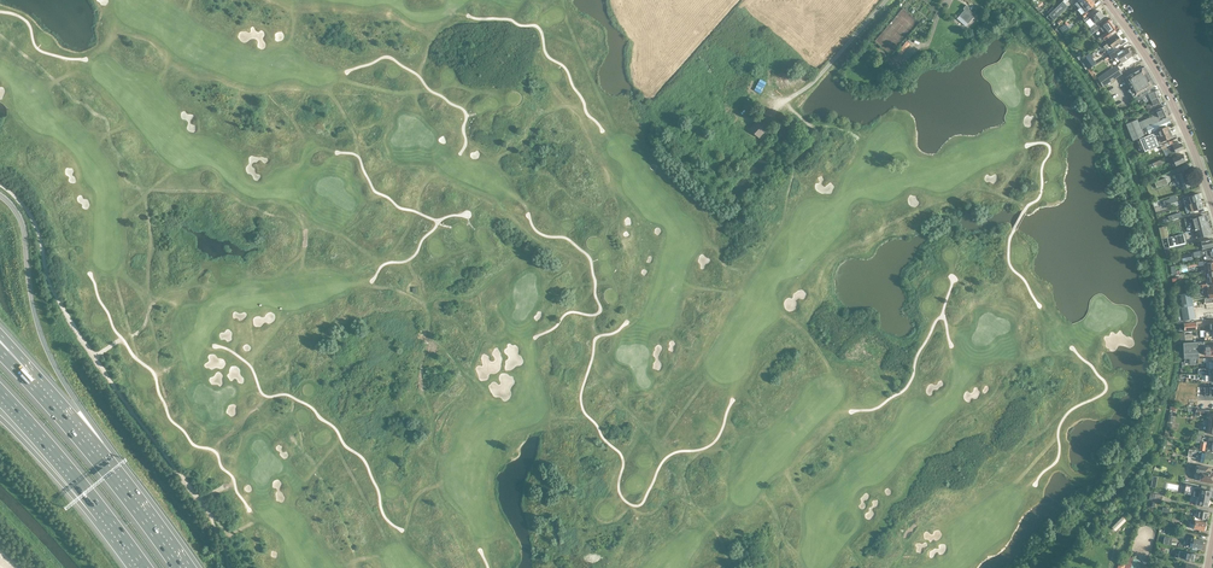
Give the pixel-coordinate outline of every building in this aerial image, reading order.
[(1050,14),(1049,15),(1054,20),(1056,22),(1060,17),(1058,16),(1068,7),(1065,4),(1069,0),(1064,0),(1063,1),(1055,9),(1050,14)] [(1077,2),(1079,5),(1077,6),(1079,9),(1090,0),(1079,0),(1077,2)] [(1079,9),(1081,7),(1083,9),(1083,10),(1085,12),(1095,4),(1092,0),(1090,0),(1079,9)] [(1053,7),(1050,4),(1046,8),(1049,11),(1048,11),(1050,14),(1055,9),(1053,7)] [(966,5),(965,7),(963,9),(965,10),(957,18),(966,26),(968,23),(975,15),(969,9),(969,8),(966,5)] [(1090,13),(1083,19),(1086,22),(1091,18),(1095,23),(1104,16),(1100,11),(1092,16),(1090,13)] [(1111,18),(1105,23),(1100,26),(1099,24),(1097,26),(1095,23),(1091,26),(1093,29),(1088,32),(1090,35),(1095,32),(1098,37),(1116,24),(1111,18)] [(1116,24),(1098,37),(1099,37),(1098,38),(1099,39),(1095,42),(1098,45),(1101,43),(1105,40),(1120,30),(1116,24)] [(1116,33),(1102,44),(1101,45),(1093,50),(1097,55),(1104,50),(1105,49),(1111,45),(1113,48),(1122,42),(1116,33)] [(899,50),(903,53),(911,44),(908,41),(899,50)] [(1127,48),(1121,52),(1119,49),(1112,54),(1114,57),(1116,55),(1122,63),(1132,56),(1127,48)] [(1117,65),(1102,75),(1098,78),(1103,86),(1122,74),(1117,65)] [(1142,68),(1125,78),(1125,79),(1123,79),(1129,89),(1134,97),(1153,86),(1142,68)] [(1148,94),(1142,97),(1144,101),(1150,98),(1151,100),(1160,96),(1157,90),(1148,94)] [(1160,96),(1151,100),(1152,102),(1146,105),(1147,108),(1154,106),(1163,102),(1160,96)] [(1164,107),(1156,110),(1160,120),(1168,116),(1164,107)] [(1168,117),(1159,121),(1156,115),(1139,122),(1142,129),(1146,127),(1149,134),(1171,124),(1168,117)] [(769,127),(760,119),(749,129),(759,138),(769,127)] [(1133,141),(1144,136),(1137,119),(1126,124),(1133,141)] [(1167,126),(1156,131),(1156,132),(1136,140),(1142,153),(1147,151),(1169,141),(1168,139),(1172,137),(1167,126)] [(1127,144),(1133,141),(1129,133),(1123,136),(1127,144)] [(1171,141),(1147,151),(1149,155),(1152,154),(1164,149),(1167,156),(1173,154),(1175,153),(1184,149),(1181,143),(1177,144),(1176,142),(1172,144),(1171,141)] [(1176,166),(1186,161),(1182,154),(1172,158),(1176,166)] [(1161,160),(1152,163),(1148,165),(1150,169),(1154,167),(1163,164),(1161,160)] [(1186,171),(1176,174),(1179,181),(1177,181),(1178,185),(1180,184),(1182,189),(1191,186),(1186,171)] [(1166,177),(1155,181),(1157,187),(1168,183),(1166,177)] [(1199,193),(1189,196),(1191,204),(1201,200),(1199,193)] [(1177,201),(1175,195),(1169,197),(1170,199),(1163,201),(1165,205),(1177,201)] [(1201,200),(1191,204),(1193,211),(1204,208),(1201,200)] [(1169,220),(1182,217),(1181,212),(1168,216),(1169,220)] [(1203,215),(1192,218),(1195,230),(1198,229),(1200,236),(1198,237),(1198,238),(1210,235),(1207,224),(1206,224),(1203,215)] [(1193,230),(1190,219),(1184,221),(1187,232),(1193,230)] [(1167,233),(1167,230),(1166,230),(1166,226),(1159,228),(1162,238),(1168,237),(1167,233)] [(1170,247),(1186,244),(1184,234),(1168,238),(1170,247)] [(1201,241),(1202,249),(1212,247),(1212,245),(1212,239),(1201,241)] [(1205,250),(1201,251),(1201,255),(1206,254),(1207,259),(1212,258),(1212,248),(1205,250)] [(1182,261),(1193,260),(1192,253),(1181,255),(1182,261)] [(1202,288),(1202,289),(1198,289),(1194,290),(1195,291),(1178,294),(1183,321),(1196,318),(1193,300),(1196,299),(1205,298),(1205,299),(1205,303),(1212,302),(1212,289),(1209,289),(1208,288),(1202,288)] [(1186,341),(1193,341),(1192,333),(1185,334),(1186,341)] [(1204,341),(1183,342),(1184,354),(1205,353),(1204,348),(1204,341)] [(1204,348),(1205,353),(1210,354),(1212,354),(1212,346),(1210,346),(1210,347),(1207,347),(1207,348),(1204,348)] [(1207,409),(1207,407),(1211,407),(1211,400),(1202,400),(1198,400),(1198,405),(1199,405),(1199,409),(1197,409),(1197,414),(1207,414),(1207,409)] [(1200,451),(1200,450),(1205,451),(1206,442),(1201,441),(1201,440),(1196,439),(1194,450),(1200,451)] [(1189,450),(1188,457),(1196,458),(1196,457),(1200,458),(1200,462),(1212,465),(1212,454),(1189,450)] [(1199,481),(1212,483),(1212,478),(1212,472),(1208,471),(1208,467),(1196,465),(1194,474),(1200,476),(1199,481)] [(1211,491),(1200,489),(1198,496),(1209,499),(1211,491)] [(1150,499),(1154,500),(1162,501),(1163,495),(1155,494),(1151,493),(1150,499)] [(1209,499),(1198,496),(1197,504),(1208,506),(1209,499)] [(1208,512),(1198,510),(1197,518),(1207,520),(1208,512)] [(1195,520),(1194,520),(1193,524),(1194,524),(1194,529),(1204,531),(1206,522),(1195,520)] [(1130,534),(1124,533),(1123,536),(1121,536),(1119,538),(1115,544),(1117,545),(1122,539),(1130,540),(1130,537),(1130,534)] [(1171,545),(1172,538),(1165,536),(1163,544),(1171,545)] [(1203,540),(1191,538),(1190,542),(1190,547),(1192,547),(1201,549),(1203,540)] [(1126,562),(1124,562),(1126,557),(1125,556),(1127,551),(1127,550),(1127,549),(1125,548),(1124,550),(1124,549),(1122,554),(1122,556),(1123,556),(1121,561),(1120,561),(1118,567),(1124,567),(1126,562)] [(1186,552),(1179,551),(1178,558),(1184,559),(1194,561),(1195,554),(1186,552)] [(0,555),(0,567),(14,567),(0,555)] [(1139,559),(1129,556),(1125,567),(1136,567),(1139,559)]
